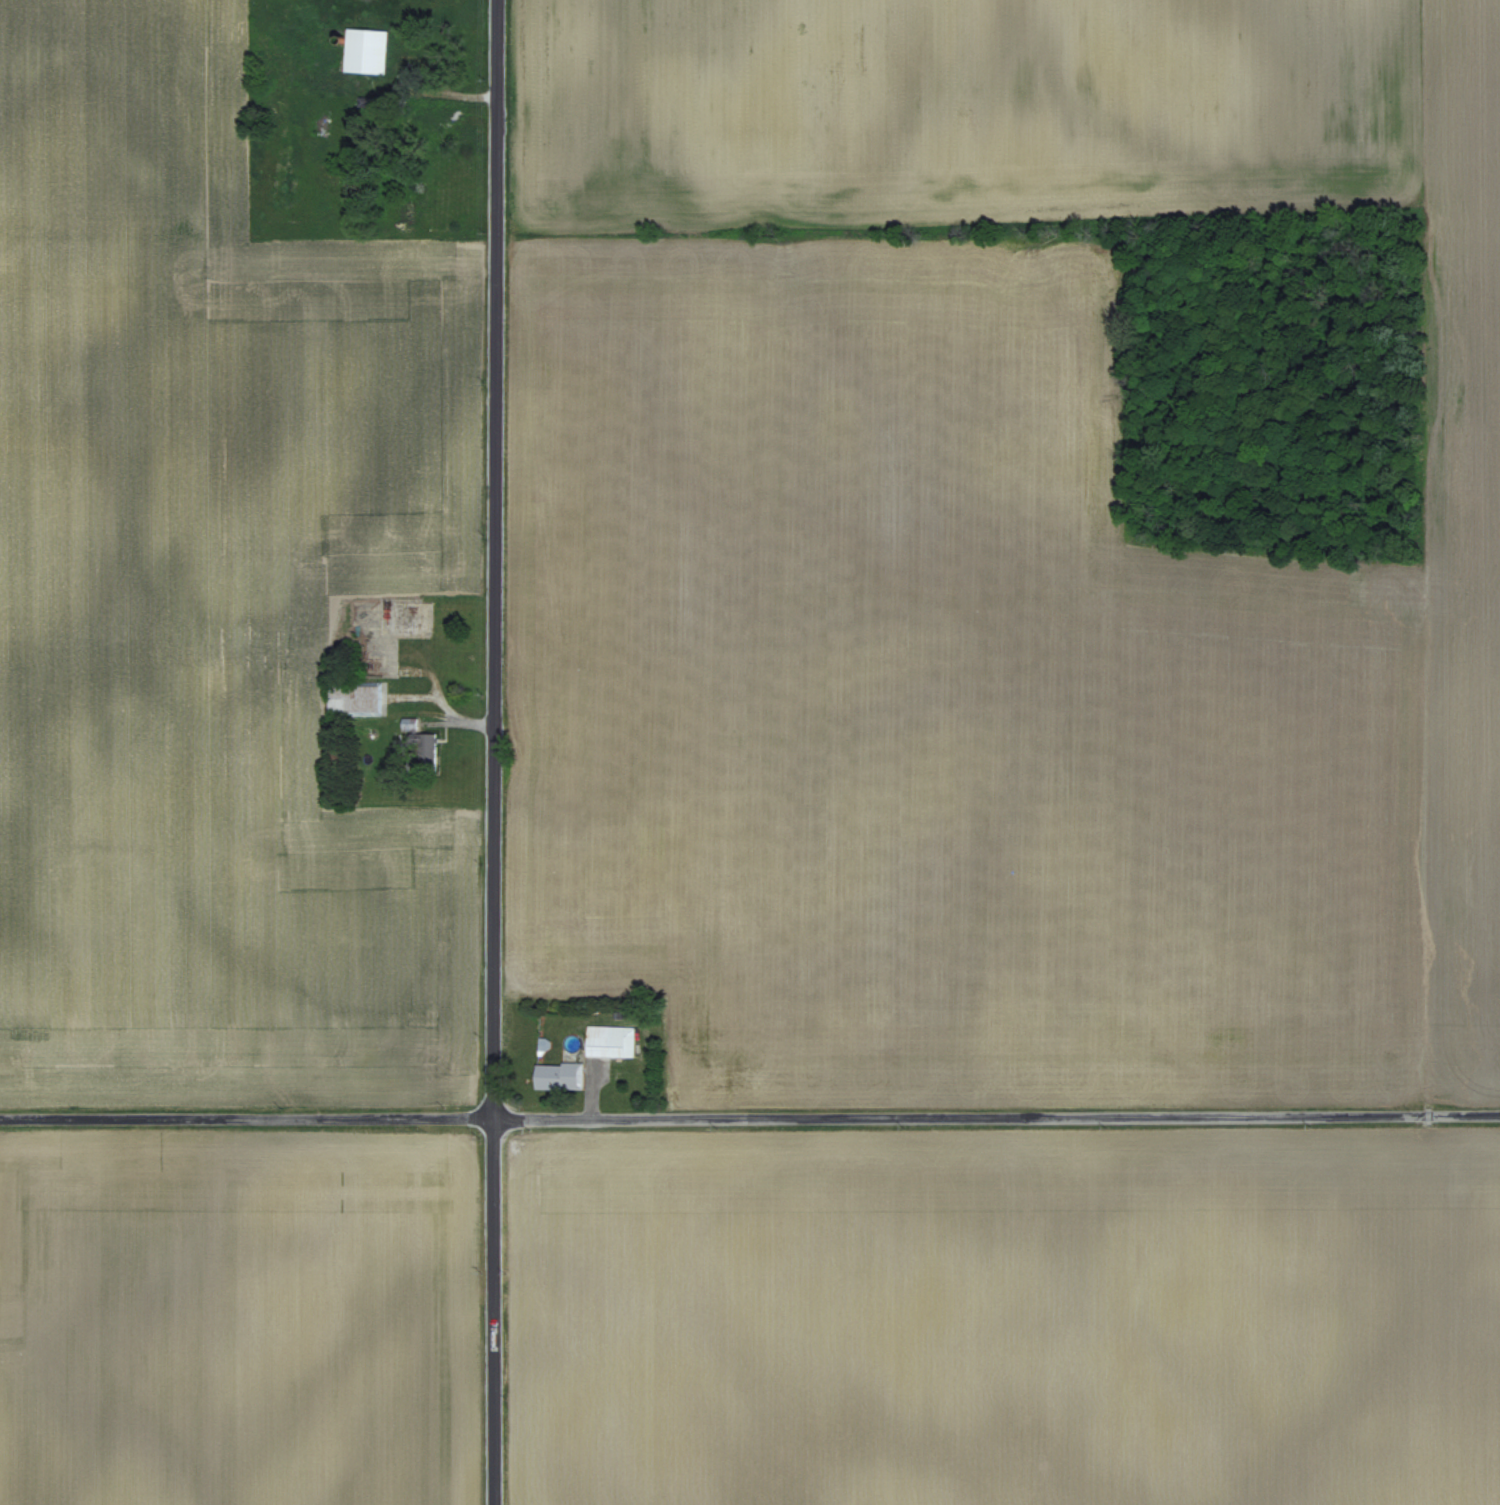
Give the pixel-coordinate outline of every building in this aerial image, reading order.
[(388,31),(347,29),(345,73),(386,74),(388,31)] [(432,637),(432,602),(379,602),(379,637),(432,637)] [(380,714),(381,684),(329,683),(329,713),(380,714)] [(635,1058),(635,1027),(609,1027),(609,1037),(586,1036),(586,1058),(635,1058)] [(583,1064),(534,1064),(534,1090),(583,1090),(583,1064)]
